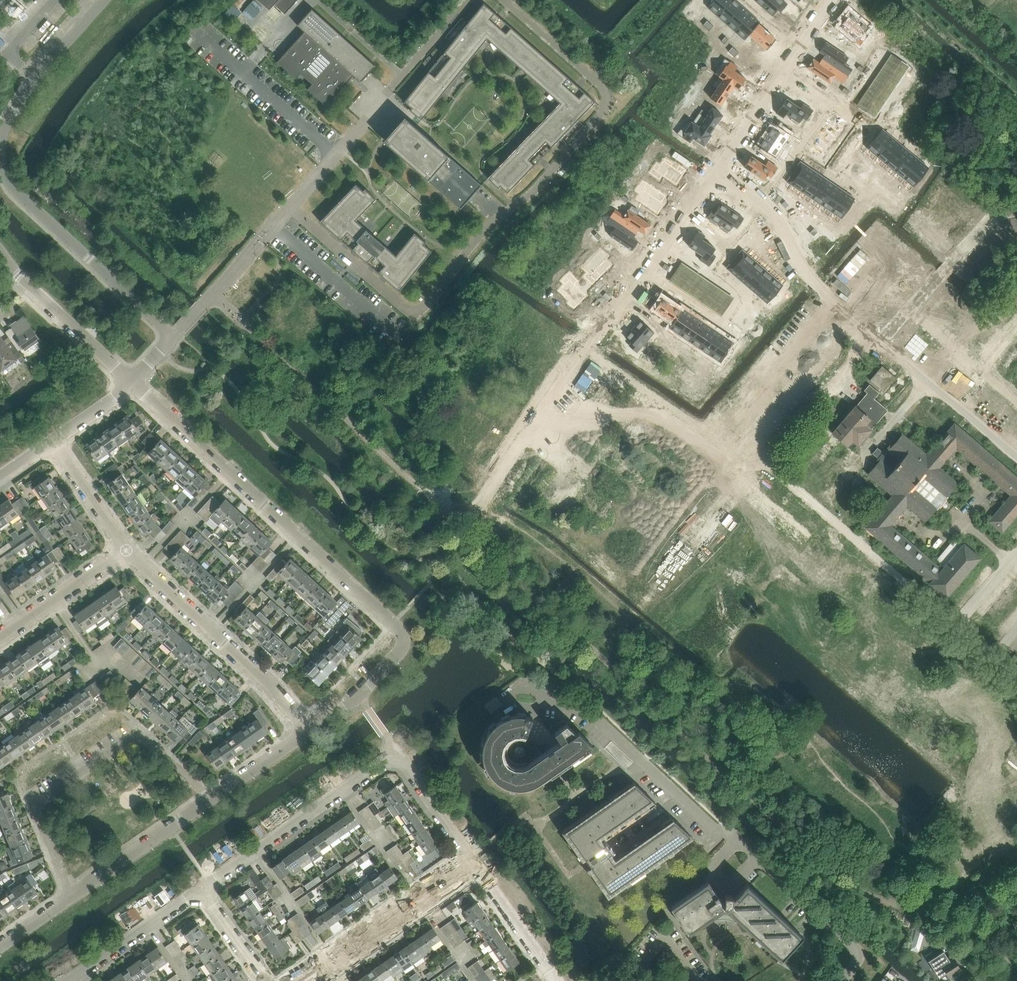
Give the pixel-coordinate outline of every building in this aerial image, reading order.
[(270,10),(274,4),(285,14),(297,0),(259,0),(270,10)] [(707,7),(716,15),(730,0),(713,0),(707,7)] [(716,15),(726,23),(741,5),(735,0),(730,0),(716,15)] [(772,16),(778,9),(780,12),(787,4),(783,0),(754,0),(772,16)] [(404,101),(404,102),(412,108),(410,110),(421,119),(487,38),(560,103),(487,178),(498,188),(500,186),(507,193),(578,119),(595,102),(484,3),(404,101)] [(741,5),(726,23),(735,31),(750,13),(741,5)] [(304,31),(277,62),(296,79),(301,73),(312,84),(307,89),(326,106),(353,76),(360,82),(375,66),(312,9),(297,25),(304,31)] [(845,21),(839,27),(860,45),(868,36),(864,33),(868,28),(849,10),(842,18),(845,21)] [(750,13),(735,31),(744,40),(749,34),(758,24),(760,22),(750,13)] [(759,24),(750,35),(767,50),(777,39),(759,24)] [(826,42),(820,51),(825,55),(822,59),(848,76),(852,70),(844,65),(849,58),(826,42)] [(722,50),(720,52),(726,56),(725,58),(733,64),(737,59),(733,56),(723,47),(722,49),(721,50),(722,50)] [(698,53),(695,58),(706,66),(710,60),(698,53)] [(875,109),(878,111),(908,66),(891,54),(862,100),(865,102),(868,104),(872,106),(875,109)] [(715,73),(714,73),(719,76),(734,86),(738,89),(745,78),(734,71),(737,66),(733,64),(725,58),(715,73)] [(814,59),(808,68),(830,83),(835,76),(844,82),(848,76),(822,59),(820,63),(814,59)] [(686,76),(682,82),(688,87),(693,80),(686,76)] [(716,88),(710,98),(721,105),(734,86),(719,76),(712,86),(716,88)] [(786,98),(776,113),(783,118),(786,114),(792,118),(790,120),(797,124),(798,122),(799,122),(802,117),(806,120),(813,110),(803,103),(800,108),(786,98)] [(692,122),(692,123),(710,134),(723,115),(712,108),(708,113),(706,117),(699,113),(692,122)] [(702,109),(699,113),(706,117),(708,113),(702,109)] [(481,185),(405,117),(384,141),(460,209),(481,185)] [(688,120),(677,133),(690,142),(693,138),(704,146),(711,135),(710,134),(692,123),(692,122),(688,120)] [(762,141),(759,146),(775,156),(775,155),(776,155),(783,160),(789,152),(788,151),(781,147),(782,145),(783,144),(783,143),(790,134),(789,134),(788,133),(781,128),(779,131),(772,127),(764,139),(762,141)] [(882,129),(866,147),(876,156),(891,137),(882,129)] [(891,137),(876,156),(885,163),(901,144),(891,137)] [(901,144),(885,163),(894,171),(910,152),(901,144)] [(910,152),(894,171),(903,179),(919,160),(910,152)] [(751,156),(744,166),(764,180),(767,175),(771,177),(778,167),(768,161),(765,165),(751,156)] [(656,163),(650,173),(660,180),(662,176),(676,185),(686,170),(679,165),(677,169),(671,166),(672,164),(665,159),(664,161),(660,166),(656,163)] [(919,160),(903,179),(913,187),(929,168),(920,160),(919,160)] [(794,180),(791,185),(801,191),(815,171),(805,165),(802,169),(799,173),(797,177),(794,180)] [(815,171),(801,191),(811,198),(825,178),(815,171)] [(825,178),(811,198),(821,205),(835,185),(825,178)] [(643,181),(636,191),(640,193),(636,199),(658,214),(664,205),(661,203),(666,196),(643,181)] [(363,191),(356,184),(320,221),(399,291),(432,251),(424,245),(426,242),(414,233),(396,256),(355,220),(376,199),(365,189),(363,191)] [(835,185),(821,205),(831,212),(844,191),(835,185)] [(844,191),(831,212),(841,219),(855,198),(844,191)] [(713,208),(707,216),(711,219),(709,220),(716,225),(718,223),(721,226),(720,227),(727,232),(728,230),(729,231),(733,225),(737,228),(744,218),(721,203),(716,210),(713,208)] [(614,210),(610,216),(636,234),(638,230),(644,234),(651,225),(636,215),(638,211),(632,206),(629,210),(628,209),(623,216),(614,210)] [(610,216),(606,222),(614,228),(609,235),(632,250),(638,241),(633,238),(636,234),(610,216)] [(698,230),(688,245),(702,254),(699,259),(709,265),(716,255),(712,253),(715,247),(702,239),(705,235),(698,230)] [(735,240),(730,246),(735,250),(740,244),(735,240)] [(600,249),(582,268),(587,273),(584,276),(592,285),(611,265),(605,259),(608,257),(600,249)] [(742,249),(738,254),(742,258),(746,253),(742,249)] [(734,267),(730,271),(739,279),(755,261),(746,253),(742,258),(738,262),(734,267)] [(738,254),(734,259),(738,262),(742,258),(738,254)] [(734,259),(730,263),(734,267),(738,262),(734,259)] [(755,261),(739,279),(748,287),(764,269),(755,261)] [(730,263),(726,268),(730,271),(734,267),(730,263)] [(685,267),(674,283),(716,313),(727,297),(685,267)] [(764,269),(748,287),(758,295),(773,277),(764,269)] [(561,289),(559,291),(565,296),(567,295),(572,300),(568,303),(574,309),(586,296),(574,284),(578,281),(570,272),(561,281),(565,284),(560,289),(561,289)] [(773,277),(758,295),(767,303),(783,285),(773,277)] [(662,297),(654,309),(673,322),(681,310),(662,297)] [(673,322),(669,328),(680,335),(693,315),(682,308),(681,310),(673,322)] [(693,315),(680,335),(690,341),(703,322),(693,315)] [(25,351),(40,340),(24,318),(11,327),(12,328),(6,332),(11,340),(19,351),(23,348),(25,351)] [(640,320),(625,337),(632,342),(629,345),(637,352),(654,332),(640,320)] [(703,322),(690,341),(700,348),(713,328),(703,322)] [(713,328),(700,348),(710,355),(723,335),(713,328)] [(723,335),(710,355),(720,362),(733,342),(723,335)] [(2,370),(11,364),(18,359),(21,363),(25,360),(19,351),(11,340),(5,344),(0,337),(0,368),(2,370)] [(883,391),(893,380),(896,377),(882,365),(869,380),(883,391)] [(471,375),(468,379),(475,384),(478,379),(471,375)] [(840,420),(830,430),(832,432),(847,445),(852,440),(858,445),(862,440),(871,429),(872,428),(873,427),(888,410),(882,405),(874,398),(879,392),(869,384),(864,390),(867,392),(856,405),(855,406),(853,404),(843,415),(840,420)] [(129,438),(134,434),(136,436),(139,433),(140,434),(147,430),(137,415),(131,419),(129,416),(118,423),(129,438)] [(118,445),(129,438),(118,423),(108,430),(118,445)] [(989,519),(988,521),(1001,532),(1016,514),(1016,477),(954,423),(927,455),(901,433),(884,453),(877,447),(872,453),(879,459),(867,473),(892,495),(865,527),(923,576),(920,580),(925,583),(927,580),(930,582),(930,583),(946,597),(980,557),(964,544),(964,543),(956,536),(936,560),(944,566),(941,570),(890,525),(906,506),(925,521),(957,484),(939,468),(956,448),(980,469),(976,473),(986,482),(990,477),(1010,495),(989,519)] [(108,452),(118,445),(108,430),(98,437),(108,452)] [(148,447),(156,437),(151,432),(143,442),(148,447)] [(97,459),(108,452),(98,437),(87,445),(97,459)] [(148,447),(144,451),(148,455),(149,453),(158,461),(171,448),(162,440),(160,441),(156,437),(148,447)] [(168,470),(180,457),(171,448),(158,461),(168,470)] [(134,461),(141,457),(139,453),(132,457),(134,461)] [(177,478),(189,465),(180,457),(168,470),(177,478)] [(119,469),(118,467),(115,463),(105,470),(109,476),(119,469)] [(118,467),(119,469),(123,473),(126,471),(121,464),(118,467)] [(137,473),(140,470),(135,464),(131,467),(137,473)] [(186,487),(199,474),(189,465),(177,478),(186,487)] [(130,484),(123,473),(119,469),(109,476),(112,480),(108,483),(115,494),(130,484)] [(149,480),(143,474),(141,477),(140,477),(145,483),(149,480)] [(158,480),(153,474),(149,477),(155,483),(158,480)] [(186,487),(183,490),(193,499),(196,496),(200,499),(208,490),(207,490),(204,487),(208,482),(199,474),(186,487)] [(42,498),(57,488),(50,477),(44,482),(41,477),(30,485),(33,489),(35,487),(42,498)] [(166,489),(161,483),(158,486),(163,492),(166,489)] [(123,504),(137,494),(130,484),(115,494),(123,504)] [(157,489),(152,484),(148,486),(147,487),(153,493),(157,489)] [(49,508),(64,498),(57,488),(42,498),(49,508)] [(172,501),(175,499),(169,492),(166,495),(172,501)] [(165,499),(160,493),(157,495),(156,496),(161,502),(165,499)] [(130,514),(144,504),(137,494),(123,504),(130,514)] [(25,510),(26,509),(31,506),(24,496),(18,500),(25,510)] [(192,508),(200,499),(196,496),(188,504),(192,508)] [(210,508),(217,500),(213,496),(205,504),(210,508)] [(56,518),(71,508),(64,498),(49,508),(56,518)] [(18,500),(13,504),(10,499),(0,506),(0,507),(10,521),(21,513),(22,512),(25,510),(18,500)] [(217,500),(210,508),(214,512),(209,517),(219,526),(223,521),(235,508),(226,499),(222,504),(217,500)] [(170,511),(174,508),(168,502),(165,505),(170,511)] [(180,511),(184,508),(178,502),(175,505),(180,511)] [(137,524),(151,515),(144,504),(130,514),(137,524)] [(201,517),(209,508),(210,508),(205,504),(197,513),(201,517)] [(10,521),(0,507),(0,527),(10,521)] [(63,528),(78,518),(71,508),(56,518),(63,528)] [(206,521),(214,512),(210,508),(209,508),(201,517),(206,521)] [(233,529),(245,516),(235,508),(223,521),(233,529)] [(29,522),(33,519),(26,509),(25,510),(22,512),(29,522)] [(154,538),(163,529),(159,525),(151,515),(137,524),(144,535),(148,532),(154,538)] [(241,538),(254,524),(245,516),(233,529),(241,538)] [(70,538),(85,528),(78,518),(63,528),(70,538)] [(36,532),(40,529),(33,519),(29,522),(36,532)] [(163,529),(167,533),(175,524),(171,520),(163,529)] [(251,546),(263,533),(254,524),(241,538),(251,546)] [(20,535),(22,539),(32,532),(29,528),(20,535)] [(85,528),(70,538),(78,549),(76,550),(78,553),(92,544),(90,540),(92,539),(85,528)] [(208,537),(211,534),(205,528),(202,532),(208,537)] [(43,542),(47,539),(40,529),(36,532),(43,542)] [(159,542),(167,533),(163,529),(154,538),(159,542)] [(177,543),(185,534),(181,530),(173,539),(177,543)] [(264,558),(272,550),(268,546),(272,542),(263,533),(251,546),(260,555),(264,558)] [(184,545),(190,539),(185,534),(177,543),(182,547),(184,545)] [(12,546),(22,539),(20,535),(9,542),(12,546)] [(24,542),(27,546),(37,539),(34,535),(24,542)] [(214,537),(211,540),(217,546),(220,542),(214,537)] [(53,551),(54,549),(47,539),(43,542),(50,552),(53,551)] [(169,552),(177,543),(173,539),(165,548),(169,552)] [(206,539),(203,543),(208,548),(212,545),(206,539)] [(12,546),(9,542),(0,549),(0,550),(2,553),(12,546)] [(17,553),(27,546),(24,542),(14,549),(17,553)] [(191,556),(194,553),(184,545),(182,547),(177,543),(169,552),(174,556),(170,560),(180,568),(191,556)] [(223,545),(220,549),(226,554),(229,551),(223,545)] [(53,551),(60,561),(66,556),(59,546),(54,549),(53,551)] [(221,560),(224,556),(215,548),(212,551),(221,560)] [(7,560),(17,553),(14,549),(4,556),(7,560)] [(269,562),(277,554),(272,550),(264,558),(269,562)] [(55,564),(60,561),(53,551),(50,552),(38,561),(47,575),(58,568),(55,564)] [(238,559),(232,554),(229,557),(235,563),(238,559)] [(256,567),(264,558),(260,555),(252,564),(256,567)] [(38,561),(37,562),(33,556),(26,561),(28,562),(26,564),(27,565),(26,566),(25,566),(27,569),(28,568),(37,582),(47,575),(38,561)] [(189,577),(201,564),(191,556),(180,568),(189,577)] [(224,556),(221,560),(227,565),(230,562),(224,556)] [(260,571),(269,562),(264,558),(256,567),(260,571)] [(288,581),(300,567),(291,559),(287,563),(282,559),(274,568),(279,572),(288,581)] [(242,562),(238,566),(245,571),(248,568),(242,562)] [(24,563),(14,570),(17,575),(27,589),(37,582),(28,568),(27,569),(25,566),(26,566),(24,563)] [(198,585),(209,573),(201,564),(189,577),(198,585)] [(233,565),(230,568),(236,574),(239,570),(234,565),(233,565)] [(297,589),(310,576),(300,567),(288,581),(297,589)] [(271,581),(279,572),(274,568),(266,577),(271,581)] [(217,574),(214,577),(209,573),(198,585),(207,594),(219,581),(218,581),(221,578),(217,574)] [(16,597),(27,589),(17,575),(7,583),(2,586),(9,596),(13,592),(16,597)] [(306,598),(319,584),(310,576),(297,589),(306,598)] [(224,602),(232,594),(227,589),(229,587),(226,583),(224,586),(219,581),(207,594),(217,602),(220,599),(224,602)] [(232,594),(240,585),(235,581),(229,587),(227,589),(232,594)] [(316,606),(328,593),(319,584),(306,598),(316,606)] [(236,598),(244,589),(240,585),(232,594),(236,598)] [(127,603),(126,601),(131,597),(124,587),(119,590),(117,586),(106,593),(116,607),(118,609),(127,603)] [(267,591),(267,592),(273,597),(276,594),(270,588),(267,591)] [(262,591),(259,594),(264,599),(267,596),(262,591)] [(118,609),(116,607),(106,593),(96,600),(108,618),(117,611),(116,610),(118,609)] [(328,593),(316,606),(325,614),(322,618),(326,622),(338,608),(334,604),(337,601),(328,593)] [(157,612),(147,604),(153,598),(148,594),(139,604),(131,613),(130,615),(133,618),(131,621),(140,630),(144,625),(145,625),(157,612)] [(236,598),(232,594),(224,602),(228,606),(236,598)] [(247,607),(255,599),(250,594),(242,603),(247,607)] [(279,597),(276,600),(282,605),(285,602),(279,597)] [(96,600),(86,608),(96,622),(99,626),(109,619),(108,618),(96,600)] [(256,616),(247,607),(242,603),(234,612),(239,616),(235,620),(245,628),(256,616)] [(288,605),(285,608),(291,614),(294,611),(288,605)] [(80,633),(96,622),(86,608),(75,615),(78,619),(73,623),(80,633)] [(280,608),(277,611),(283,616),(286,613),(280,608)] [(338,608),(326,622),(331,626),(343,612),(338,608)] [(254,636),(265,624),(269,620),(260,611),(256,616),(245,628),(254,636)] [(154,634),(166,621),(157,612),(145,625),(154,634)] [(297,614),(294,617),(300,622),(303,619),(297,614)] [(129,624),(131,621),(133,618),(130,615),(125,620),(129,624)] [(295,621),(289,616),(286,620),(292,625),(295,621)] [(362,638),(359,635),(361,634),(362,633),(362,632),(361,631),(347,618),(343,622),(344,623),(336,631),(341,635),(354,647),(362,638)] [(123,630),(129,624),(125,620),(119,626),(123,630)] [(163,642),(175,629),(166,621),(154,634),(163,642)] [(307,622),(304,625),(310,631),(313,627),(307,622)] [(263,645),(274,632),(265,624),(254,636),(263,645)] [(299,625),(296,628),(301,633),(305,630),(299,625)] [(48,634),(58,648),(74,637),(67,627),(62,630),(59,626),(48,634)] [(172,651),(184,638),(175,629),(163,642),(172,651)] [(313,639),(317,634),(318,633),(315,629),(309,635),(313,639)] [(354,647),(341,635),(336,631),(328,640),(333,644),(345,656),(354,647)] [(124,636),(130,642),(133,638),(127,632),(124,636)] [(272,654),(284,641),(274,632),(263,645),(272,654)] [(48,655),(58,648),(48,634),(38,641),(48,655)] [(106,636),(99,640),(102,645),(109,640),(106,636)] [(118,651),(127,642),(122,638),(114,647),(118,651)] [(181,659),(193,646),(184,638),(172,651),(181,659)] [(306,639),(301,645),(304,648),(310,642),(306,639)] [(51,659),(48,655),(38,641),(28,648),(38,662),(41,666),(51,659)] [(136,641),(133,644),(139,650),(142,646),(136,641)] [(297,654),(292,649),(284,641),(272,654),(281,662),(285,658),(289,662),(297,654)] [(123,655),(131,646),(127,642),(118,651),(123,655)] [(337,665),(345,656),(333,644),(324,654),(337,665)] [(127,659),(136,650),(131,646),(123,655),(127,659)] [(190,668),(202,655),(193,646),(181,659),(190,668)] [(301,651),(295,646),(292,649),(297,654),(298,655),(301,651)] [(28,669),(38,662),(28,648),(18,655),(28,669)] [(151,655),(145,649),(142,653),(148,658),(151,655)] [(132,663),(140,654),(136,650),(127,659),(132,663)] [(136,667),(144,658),(140,654),(132,663),(136,667)] [(302,658),(298,655),(297,654),(289,662),(294,667),(302,658)] [(328,675),(337,665),(324,654),(315,663),(328,675)] [(17,676),(28,669),(18,655),(8,662),(17,676)] [(199,676),(211,663),(202,655),(190,668),(199,676)] [(140,671),(148,662),(144,658),(136,667),(140,671)] [(154,658),(151,661),(157,667),(160,663),(154,658)] [(68,662),(65,659),(60,663),(63,666),(62,666),(65,671),(71,666),(68,662)] [(17,676),(8,662),(0,668),(0,673),(0,674),(0,683),(2,687),(17,676)] [(145,676),(153,667),(148,662),(140,671),(145,676)] [(208,684),(220,672),(211,663),(199,676),(208,684)] [(320,684),(328,675),(315,663),(303,676),(311,683),(315,680),(320,684)] [(163,666),(160,669),(166,675),(169,672),(163,666)] [(153,667),(145,676),(149,679),(157,670),(153,667)] [(106,674),(113,684),(118,681),(111,670),(106,674)] [(62,676),(65,680),(72,676),(69,671),(62,676)] [(218,693),(230,680),(220,672),(208,684),(218,693)] [(108,688),(113,684),(106,674),(101,677),(108,688)] [(163,684),(167,680),(160,674),(155,679),(161,685),(162,683),(163,684)] [(172,675),(169,678),(175,684),(178,680),(172,675)] [(44,685),(51,680),(48,676),(41,681),(44,685)] [(58,685),(65,680),(62,676),(55,681),(58,685)] [(103,691),(108,688),(101,677),(96,681),(103,691)] [(123,691),(131,682),(126,678),(118,687),(123,691)] [(167,680),(163,684),(169,689),(172,685),(167,680)] [(230,680),(218,693),(231,706),(240,697),(235,693),(239,689),(230,680)] [(98,695),(103,691),(96,681),(91,684),(98,695)] [(127,695),(136,686),(131,682),(123,691),(127,695)] [(181,683),(178,686),(184,692),(187,689),(181,683)] [(94,698),(98,695),(91,684),(76,695),(85,709),(96,701),(94,698)] [(42,690),(45,694),(51,690),(48,685),(42,690)] [(27,690),(30,694),(36,691),(33,686),(27,690)] [(141,708),(153,695),(143,686),(140,689),(136,686),(127,695),(141,708)] [(24,699),(30,694),(27,690),(21,695),(24,699)] [(45,694),(42,690),(35,695),(38,699),(39,698),(41,701),(46,697),(45,694)] [(181,700),(185,697),(178,690),(175,694),(181,700)] [(196,697),(190,691),(187,695),(193,700),(196,697)] [(76,716),(85,709),(76,695),(66,702),(76,716)] [(150,716),(162,704),(153,695),(141,708),(150,716)] [(496,696),(484,704),(491,713),(503,705),(496,696)] [(27,707),(34,702),(31,697),(24,702),(27,707)] [(187,706),(191,702),(185,697),(181,700),(187,706)] [(199,700),(196,703),(202,709),(205,706),(199,700)] [(65,723),(76,716),(66,702),(55,709),(65,723)] [(159,725),(173,709),(170,711),(162,704),(150,716),(159,725)] [(12,711),(15,716),(21,711),(18,707),(12,711)] [(209,708),(205,712),(211,717),(215,714),(209,708)] [(55,730),(65,723),(55,709),(45,716),(55,730)] [(168,733),(180,720),(176,717),(178,714),(173,709),(159,725),(168,733)] [(231,709),(224,714),(227,718),(234,713),(231,709)] [(248,725),(258,740),(268,732),(264,726),(269,722),(259,709),(254,712),(258,718),(248,725)] [(7,721),(15,716),(12,711),(4,716),(7,721)] [(531,736),(526,733),(533,716),(532,716),(527,714),(521,714),(515,714),(510,715),(504,717),(500,720),(495,724),(491,728),(488,733),(486,738),(485,743),(484,749),(484,755),(486,760),(488,766),(491,770),(494,775),(498,779),(503,782),(508,784),(514,785),(519,786),(525,786),(531,784),(536,782),(541,779),(543,782),(559,771),(590,749),(588,746),(593,743),(580,731),(577,733),(567,723),(557,730),(564,741),(546,754),(536,740),(531,736)] [(180,720),(168,733),(177,742),(179,740),(183,744),(187,740),(199,728),(198,727),(185,715),(180,720)] [(45,737),(55,730),(45,716),(35,723),(45,737)] [(214,721),(217,725),(224,720),(221,716),(214,721)] [(210,730),(217,725),(214,721),(207,726),(210,730)] [(35,744),(45,737),(35,723),(25,730),(35,744)] [(248,725),(238,732),(248,746),(258,740),(248,725)] [(24,751),(35,744),(25,730),(14,737),(24,751)] [(205,734),(201,730),(189,742),(194,746),(205,734)] [(237,754),(248,746),(238,732),(227,739),(237,754)] [(14,758),(24,751),(14,737),(12,734),(2,741),(5,744),(14,758)] [(227,761),(237,754),(227,739),(217,746),(227,761)] [(14,758),(5,744),(0,747),(0,759),(4,765),(14,758)] [(211,751),(207,754),(217,768),(227,761),(215,744),(211,747),(211,750),(211,751)] [(594,808),(563,830),(569,840),(567,841),(571,846),(573,845),(579,854),(577,856),(581,860),(583,859),(583,860),(586,858),(592,865),(588,867),(589,868),(587,869),(590,874),(592,873),(609,897),(626,885),(628,886),(633,883),(631,881),(641,875),(642,876),(647,873),(645,871),(655,865),(656,867),(661,863),(660,861),(669,855),(671,857),(675,853),(674,851),(694,837),(671,816),(661,823),(663,825),(654,831),(653,829),(647,833),(649,835),(640,841),(638,839),(633,843),(634,845),(626,851),(624,849),(619,853),(620,855),(616,858),(612,852),(613,851),(607,843),(606,843),(602,837),(606,834),(607,836),(613,833),(611,831),(620,825),(622,827),(627,823),(626,821),(634,815),(636,817),(641,813),(640,811),(648,805),(650,807),(657,802),(634,781),(614,795),(612,793),(607,796),(609,798),(599,805),(598,803),(593,806),(594,808)] [(388,807),(404,795),(397,785),(391,789),(388,785),(380,790),(384,794),(385,793),(389,799),(384,802),(388,807)] [(14,805),(9,793),(1,796),(0,793),(0,810),(14,805)] [(399,813),(411,805),(404,795),(388,807),(394,816),(399,813)] [(376,815),(381,811),(374,801),(369,805),(376,815)] [(18,816),(14,805),(0,810),(0,817),(2,823),(18,816)] [(371,818),(376,815),(369,805),(364,808),(371,818)] [(406,823),(417,815),(411,805),(399,813),(406,823)] [(366,821),(371,818),(364,808),(359,811),(366,821)] [(342,818),(350,829),(360,822),(352,811),(342,818)] [(376,815),(371,818),(378,828),(383,825),(376,815)] [(413,833),(424,825),(417,815),(406,823),(413,833)] [(7,834),(23,828),(18,816),(2,823),(7,834)] [(340,836),(350,829),(342,818),(332,825),(340,836)] [(371,818),(366,821),(373,832),(378,828),(371,818)] [(391,834),(395,831),(390,823),(386,826),(391,834)] [(330,843),(340,836),(332,825),(322,832),(330,843)] [(415,846),(431,835),(424,825),(413,833),(416,838),(412,841),(415,846)] [(12,846),(28,839),(23,828),(7,834),(12,846)] [(395,831),(391,834),(396,841),(400,837),(395,831)] [(320,850),(330,843),(322,832),(312,839),(320,850)] [(431,835),(415,846),(422,856),(438,845),(431,835)] [(370,838),(360,845),(364,850),(374,843),(370,838)] [(6,848),(11,859),(9,860),(11,866),(32,857),(30,852),(32,851),(28,839),(12,846),(6,848)] [(319,850),(320,850),(312,839),(302,845),(310,857),(313,860),(322,854),(319,850)] [(399,857),(404,854),(397,844),(392,847),(399,857)] [(313,860),(310,857),(302,845),(293,852),(303,867),(313,860)] [(366,852),(370,858),(379,851),(376,846),(366,852)] [(394,861),(399,857),(392,847),(387,851),(394,861)] [(351,852),(354,857),(360,852),(357,848),(351,852)] [(404,854),(411,864),(415,861),(408,851),(404,854)] [(293,874),(303,867),(293,852),(283,859),(293,874)] [(346,862),(354,857),(351,852),(343,858),(346,862)] [(369,858),(370,858),(366,852),(360,856),(365,863),(369,859),(369,858)] [(406,868),(411,864),(404,854),(399,857),(406,868)] [(401,871),(406,868),(399,857),(394,861),(401,871)] [(293,875),(293,874),(283,859),(272,866),(280,877),(290,871),(293,875)] [(331,866),(334,870),(341,866),(338,862),(331,866)] [(346,866),(349,870),(355,866),(352,862),(346,866)] [(15,875),(30,868),(28,863),(13,869),(15,875)] [(326,876),(334,870),(331,866),(323,872),(326,876)] [(341,876),(349,870),(346,866),(338,872),(341,876)] [(380,874),(388,885),(399,878),(391,866),(380,874)] [(379,892),(388,885),(380,874),(371,880),(379,892)] [(268,890),(272,887),(275,885),(268,875),(261,880),(268,890)] [(312,880),(315,884),(321,880),(318,875),(312,880)] [(326,880),(329,884),(336,880),(332,875),(326,880)] [(18,886),(29,902),(27,900),(38,892),(28,878),(18,886)] [(268,890),(261,880),(256,884),(260,890),(254,893),(257,898),(268,890)] [(307,890),(315,884),(312,880),(304,885),(307,890)] [(321,890),(329,884),(326,880),(318,885),(321,890)] [(369,899),(379,892),(371,880),(361,887),(369,899)] [(29,902),(18,886),(14,881),(8,886),(11,890),(7,893),(17,907),(23,903),(24,905),(29,902)] [(272,887),(279,897),(285,893),(278,883),(275,885),(272,887)] [(673,909),(688,930),(715,911),(715,919),(718,918),(720,918),(721,918),(723,918),(724,918),(726,918),(728,918),(729,919),(731,919),(733,920),(734,921),(736,913),(783,956),(801,937),(748,887),(738,898),(736,895),(734,897),(732,897),(733,895),(721,894),(721,896),(720,896),(718,894),(716,896),(707,885),(673,909)] [(301,886),(291,893),(294,898),(305,891),(301,886)] [(250,887),(235,898),(242,908),(257,898),(250,887)] [(272,887),(268,890),(275,900),(279,897),(272,887)] [(359,905),(369,899),(361,887),(351,894),(359,905)] [(307,893),(311,899),(315,896),(311,890),(307,893)] [(17,907),(7,893),(0,898),(0,905),(8,916),(7,914),(17,907)] [(300,907),(311,899),(307,893),(296,901),(300,907)] [(349,912),(359,905),(351,894),(341,901),(349,912)] [(465,894),(459,898),(462,903),(468,899),(465,894)] [(260,911),(259,910),(263,907),(257,898),(242,908),(249,918),(260,911)] [(339,919),(349,912),(341,901),(331,908),(339,919)] [(473,920),(485,912),(478,902),(464,911),(466,914),(465,918),(468,923),(473,920)] [(275,914),(280,911),(275,903),(270,907),(275,914)] [(329,926),(339,919),(331,908),(321,915),(329,926)] [(263,915),(260,911),(249,918),(255,928),(267,920),(266,920),(271,917),(267,912),(263,915)] [(280,911),(275,914),(280,921),(285,918),(280,911)] [(480,930),(492,922),(485,912),(473,920),(480,930)] [(305,923),(298,913),(293,916),(300,927),(305,923)] [(321,915),(311,922),(319,933),(320,933),(321,936),(327,932),(325,929),(329,926),(321,915)] [(290,933),(295,930),(300,927),(293,916),(288,920),(287,923),(293,931),(290,933)] [(450,921),(457,931),(462,928),(455,918),(450,921)] [(199,923),(198,924),(195,919),(179,930),(182,936),(184,934),(191,944),(206,933),(199,923)] [(262,938),(273,930),(267,920),(255,928),(262,938)] [(457,931),(450,921),(445,925),(452,935),(457,931)] [(483,943),(499,931),(492,922),(480,930),(487,939),(482,942),(483,943)] [(300,927),(307,937),(312,933),(305,923),(300,927)] [(448,938),(452,935),(445,925),(441,928),(448,938)] [(920,943),(925,927),(918,925),(913,941),(920,943)] [(302,940),(307,937),(300,927),(295,930),(302,940)] [(423,935),(431,946),(441,939),(433,927),(423,935)] [(269,948),(285,937),(284,936),(280,939),(273,930),(262,938),(269,948)] [(297,944),(302,940),(295,930),(290,933),(297,944)] [(452,935),(459,944),(464,941),(457,931),(452,935)] [(494,949),(506,941),(499,931),(483,943),(485,947),(490,943),(494,949)] [(198,954),(213,943),(206,933),(191,944),(198,954)] [(431,946),(423,935),(413,941),(424,957),(433,950),(431,946)] [(454,947),(459,944),(452,935),(448,938),(454,947)] [(285,937),(269,948),(276,958),(288,950),(287,950),(291,947),(285,937)] [(178,953),(182,950),(175,940),(170,943),(178,953)] [(472,950),(477,947),(472,940),(467,943),(472,950)] [(414,963),(424,957),(413,941),(403,948),(414,963)] [(501,959),(512,951),(506,941),(494,949),(501,959)] [(173,957),(178,953),(170,943),(166,946),(173,957)] [(205,963),(220,953),(213,943),(198,954),(205,963)] [(148,953),(158,968),(169,961),(159,946),(148,953)] [(477,947),(472,950),(477,957),(481,954),(477,947)] [(404,970),(414,963),(403,948),(393,955),(404,970)] [(951,978),(962,971),(951,954),(948,956),(943,949),(929,959),(940,975),(946,971),(951,978)] [(178,953),(181,958),(186,955),(182,950),(178,953)] [(512,951),(501,959),(508,969),(519,961),(512,951)] [(149,975),(158,968),(148,953),(138,960),(149,975)] [(185,964),(181,958),(178,953),(173,957),(180,967),(185,964)] [(212,973),(227,963),(220,953),(205,963),(212,973)] [(452,954),(442,961),(441,961),(445,967),(455,960),(452,954)] [(404,970),(393,955),(384,962),(392,973),(401,966),(404,970)] [(149,975),(138,960),(129,967),(139,980),(148,980),(151,979),(148,975),(149,975)] [(484,971),(485,970),(478,961),(473,964),(480,974),(484,971)] [(392,973),(384,962),(374,969),(382,980),(390,980),(394,978),(391,974),(392,973)] [(447,969),(451,974),(461,967),(457,962),(447,969)] [(233,972),(227,963),(212,973),(217,980),(221,980),(233,972)] [(475,977),(480,974),(473,964),(468,967),(475,977)] [(191,973),(197,969),(195,965),(189,970),(191,973)] [(433,969),(436,973),(442,969),(439,965),(433,969)] [(129,967),(119,974),(124,980),(139,980),(129,967)] [(484,971),(492,980),(497,977),(490,967),(485,970),(484,971)] [(197,969),(191,973),(193,977),(200,972),(197,969)] [(382,980),(374,969),(364,976),(368,980),(382,980)] [(428,979),(436,973),(433,969),(425,974),(428,979)] [(445,978),(451,974),(447,969),(441,973),(445,978)] [(492,980),(484,971),(480,974),(485,980),(491,980),(492,980)] [(221,980),(239,980),(233,972),(221,980)] [(168,980),(177,980),(181,978),(177,973),(167,980),(168,980)]
